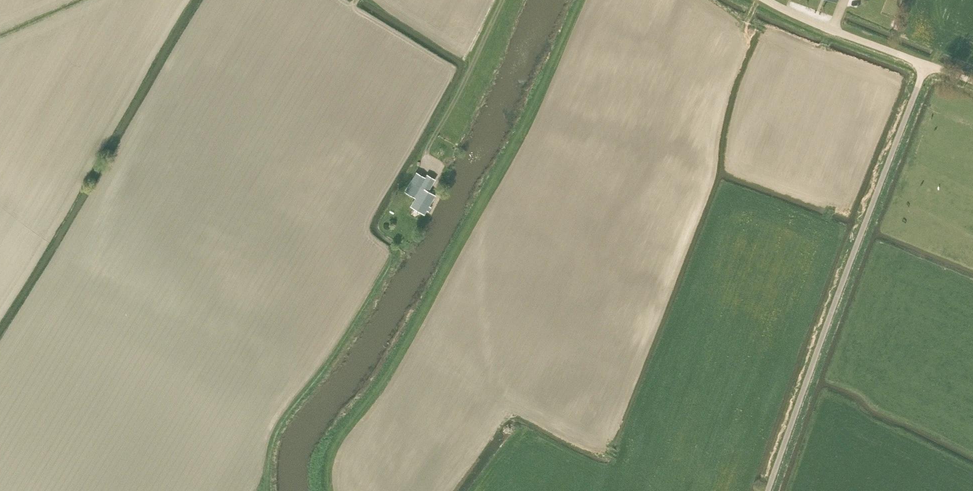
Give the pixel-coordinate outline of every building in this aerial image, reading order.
[(420,184),(425,176),(416,171),(405,191),(415,197),(410,205),(424,213),(427,209),(428,210),(431,206),(429,205),(436,194),(429,190),(420,184)] [(425,176),(420,184),(429,190),(436,178),(427,173),(425,176)]
